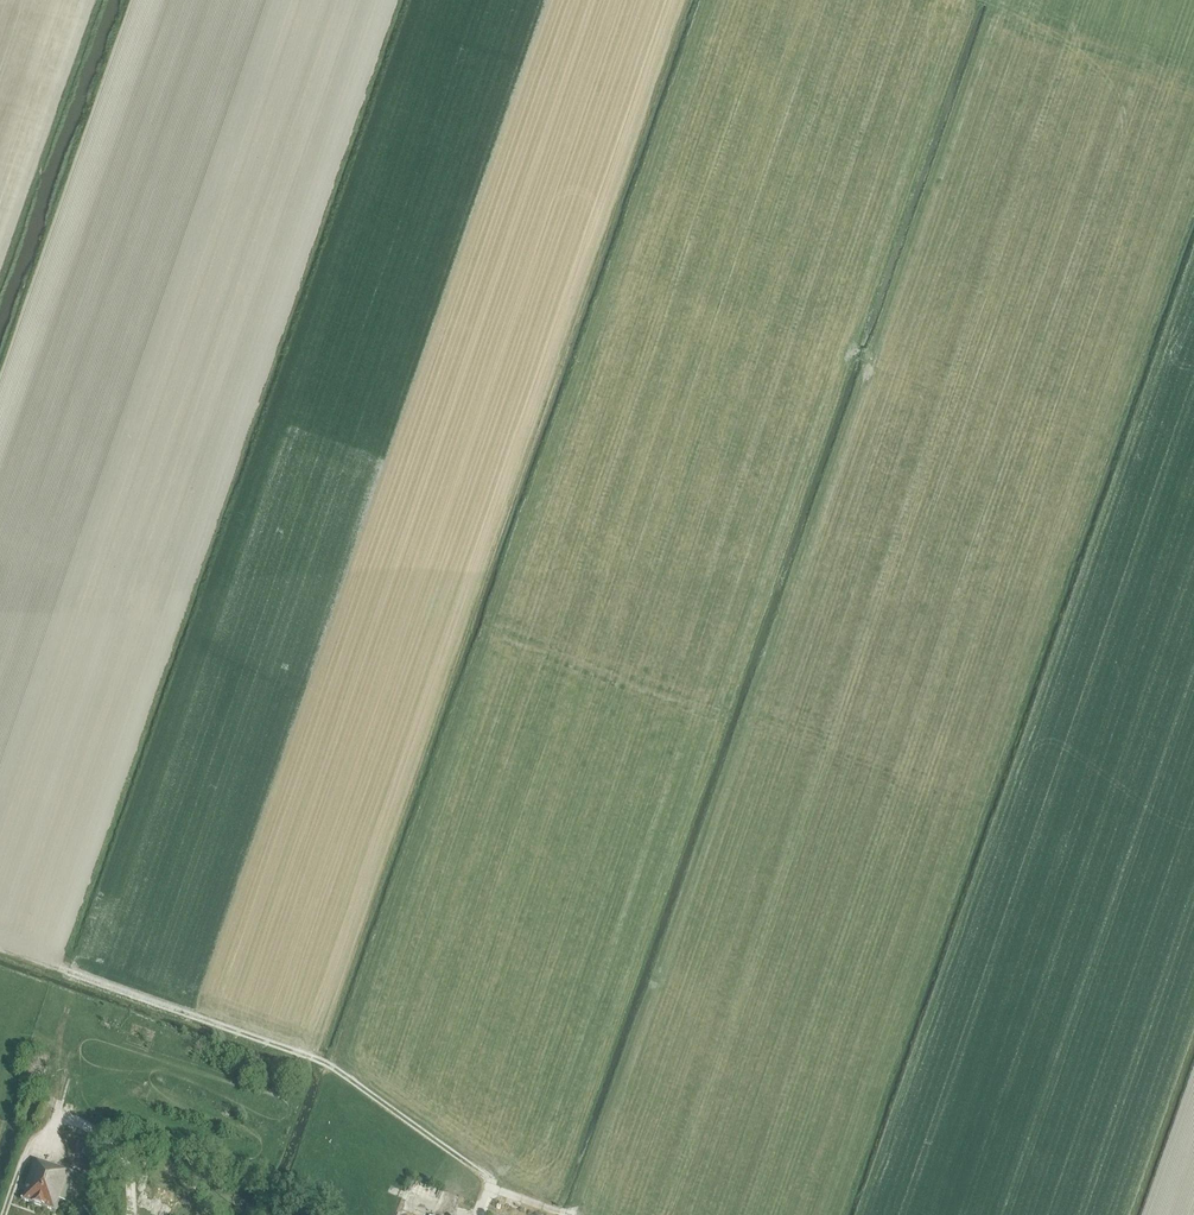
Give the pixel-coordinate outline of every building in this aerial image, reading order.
[(23,1200),(56,1211),(59,1200),(70,1203),(80,1175),(36,1160),(23,1200)]
